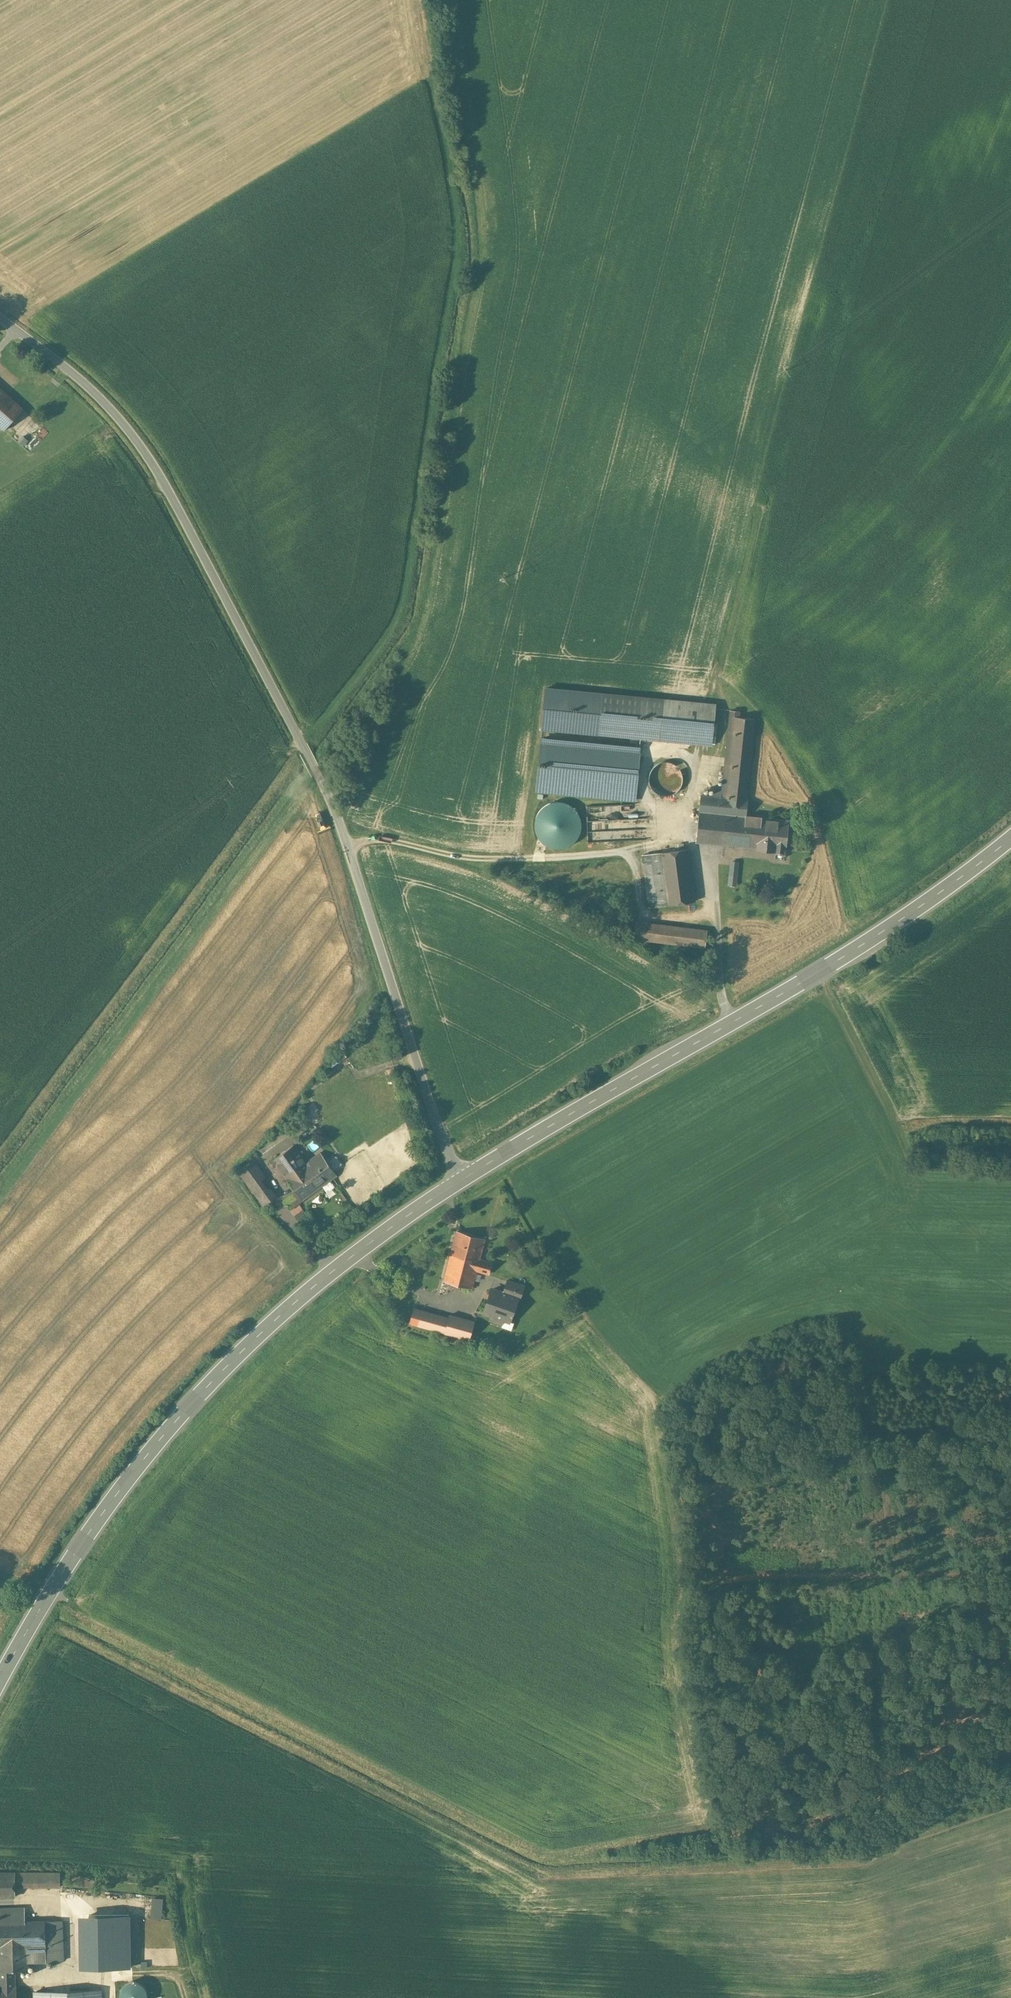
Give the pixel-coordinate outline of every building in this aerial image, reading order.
[(4,430),(22,410),(6,395),(0,389),(0,426),(4,430)] [(598,734),(602,693),(546,688),(542,728),(598,734)] [(663,699),(602,693),(598,734),(659,740),(663,699)] [(693,702),(663,699),(659,740),(694,743),(696,724),(690,723),(693,702)] [(711,745),(715,705),(705,704),(693,702),(690,723),(696,724),(694,743),(711,745)] [(726,798),(702,795),(697,842),(743,847),(746,816),(747,800),(754,719),(734,717),(726,798)] [(640,748),(541,739),(536,790),(635,800),(640,748)] [(681,785),(682,778),(681,772),(677,767),(671,763),(665,762),(658,763),(653,767),(650,773),(648,779),(650,786),(654,791),(659,795),(666,796),(672,794),(677,791),(681,785)] [(543,843),(549,847),(556,849),(563,848),(569,846),(575,842),(579,836),(581,829),(581,822),(580,816),(576,810),(571,806),(565,803),(559,802),(553,802),(546,805),(541,809),(537,814),(535,820),(535,827),(536,833),(539,839),(543,843)] [(789,820),(767,818),(766,818),(746,816),(743,847),(757,848),(757,849),(776,851),(776,850),(786,851),(789,820)] [(602,840),(640,838),(639,827),(635,828),(635,818),(599,820),(600,830),(601,830),(602,840)] [(688,849),(659,852),(666,904),(695,901),(688,849)] [(659,852),(643,854),(650,907),(666,904),(659,852)] [(740,885),(742,860),(733,860),(731,885),(740,885)] [(707,931),(636,922),(634,938),(705,947),(707,931)] [(306,1163),(293,1146),(273,1160),(296,1192),(284,1201),(289,1210),(322,1186),(306,1163)] [(336,1176),(320,1153),(306,1163),(322,1186),(335,1177),(336,1176)] [(268,1190),(261,1180),(263,1178),(263,1176),(254,1164),(252,1163),(241,1172),(264,1205),(274,1198),(275,1196),(271,1190),(269,1190),(268,1190)] [(484,1238),(456,1231),(448,1262),(476,1270),(488,1273),(491,1261),(479,1258),(484,1238)] [(476,1270),(448,1262),(443,1280),(471,1288),(476,1270)] [(523,1286),(508,1280),(504,1292),(517,1297),(519,1297),(523,1286)] [(504,1292),(492,1288),(483,1311),(494,1315),(492,1320),(501,1323),(503,1318),(509,1320),(517,1297),(504,1292)] [(474,1321),(449,1314),(448,1317),(413,1307),(409,1322),(469,1338),(474,1321)] [(15,1897),(15,1887),(61,1887),(61,1873),(0,1873),(0,1897),(15,1897)] [(166,1918),(166,1898),(155,1897),(155,1918),(166,1918)] [(27,1946),(46,1945),(46,1956),(63,1956),(62,1920),(21,1921),(20,1910),(0,1911),(0,1946),(27,1946)] [(101,1914),(83,1914),(84,1969),(103,1968),(101,1914)] [(0,1946),(0,1953),(1,1987),(15,1987),(15,1971),(28,1970),(27,1946),(0,1946)] [(147,1997),(147,1992),(144,1987),(140,1983),(135,1982),(130,1982),(126,1984),(122,1988),(120,1993),(120,1997),(147,1997)] [(0,1987),(0,1997),(16,1997),(15,1987),(1,1987),(0,1987)]
